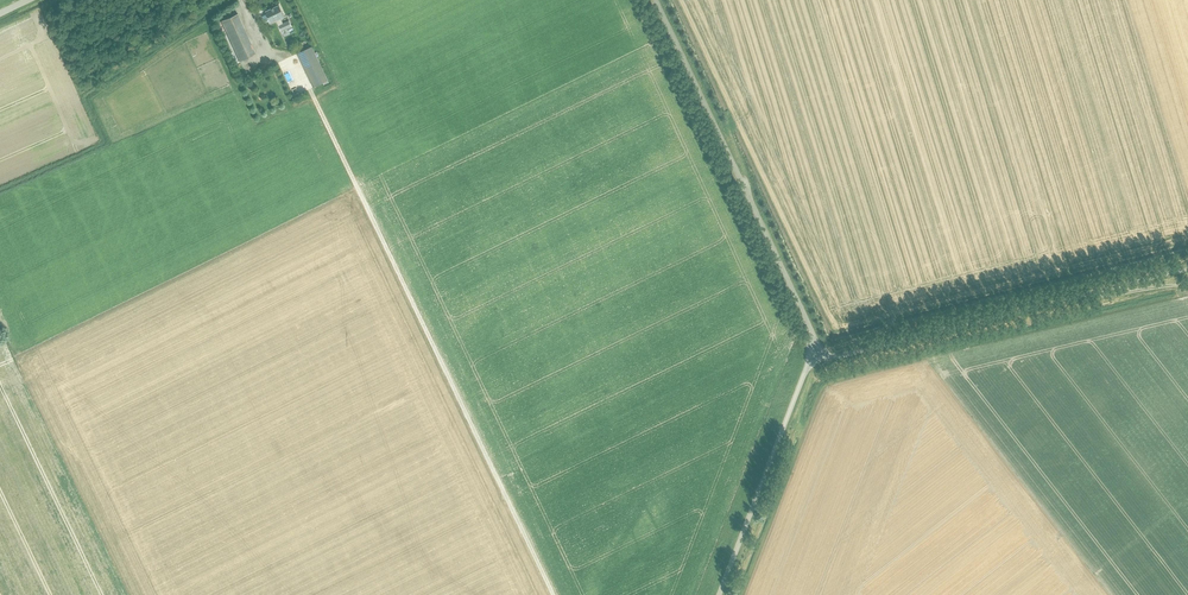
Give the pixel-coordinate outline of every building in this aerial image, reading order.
[(281,19),(285,17),(279,5),(266,12),(271,23),(276,21),(279,26),(283,24),(281,19)] [(222,21),(240,61),(256,54),(238,14),(222,21)] [(298,54),(314,87),(328,81),(312,47),(298,54)]
